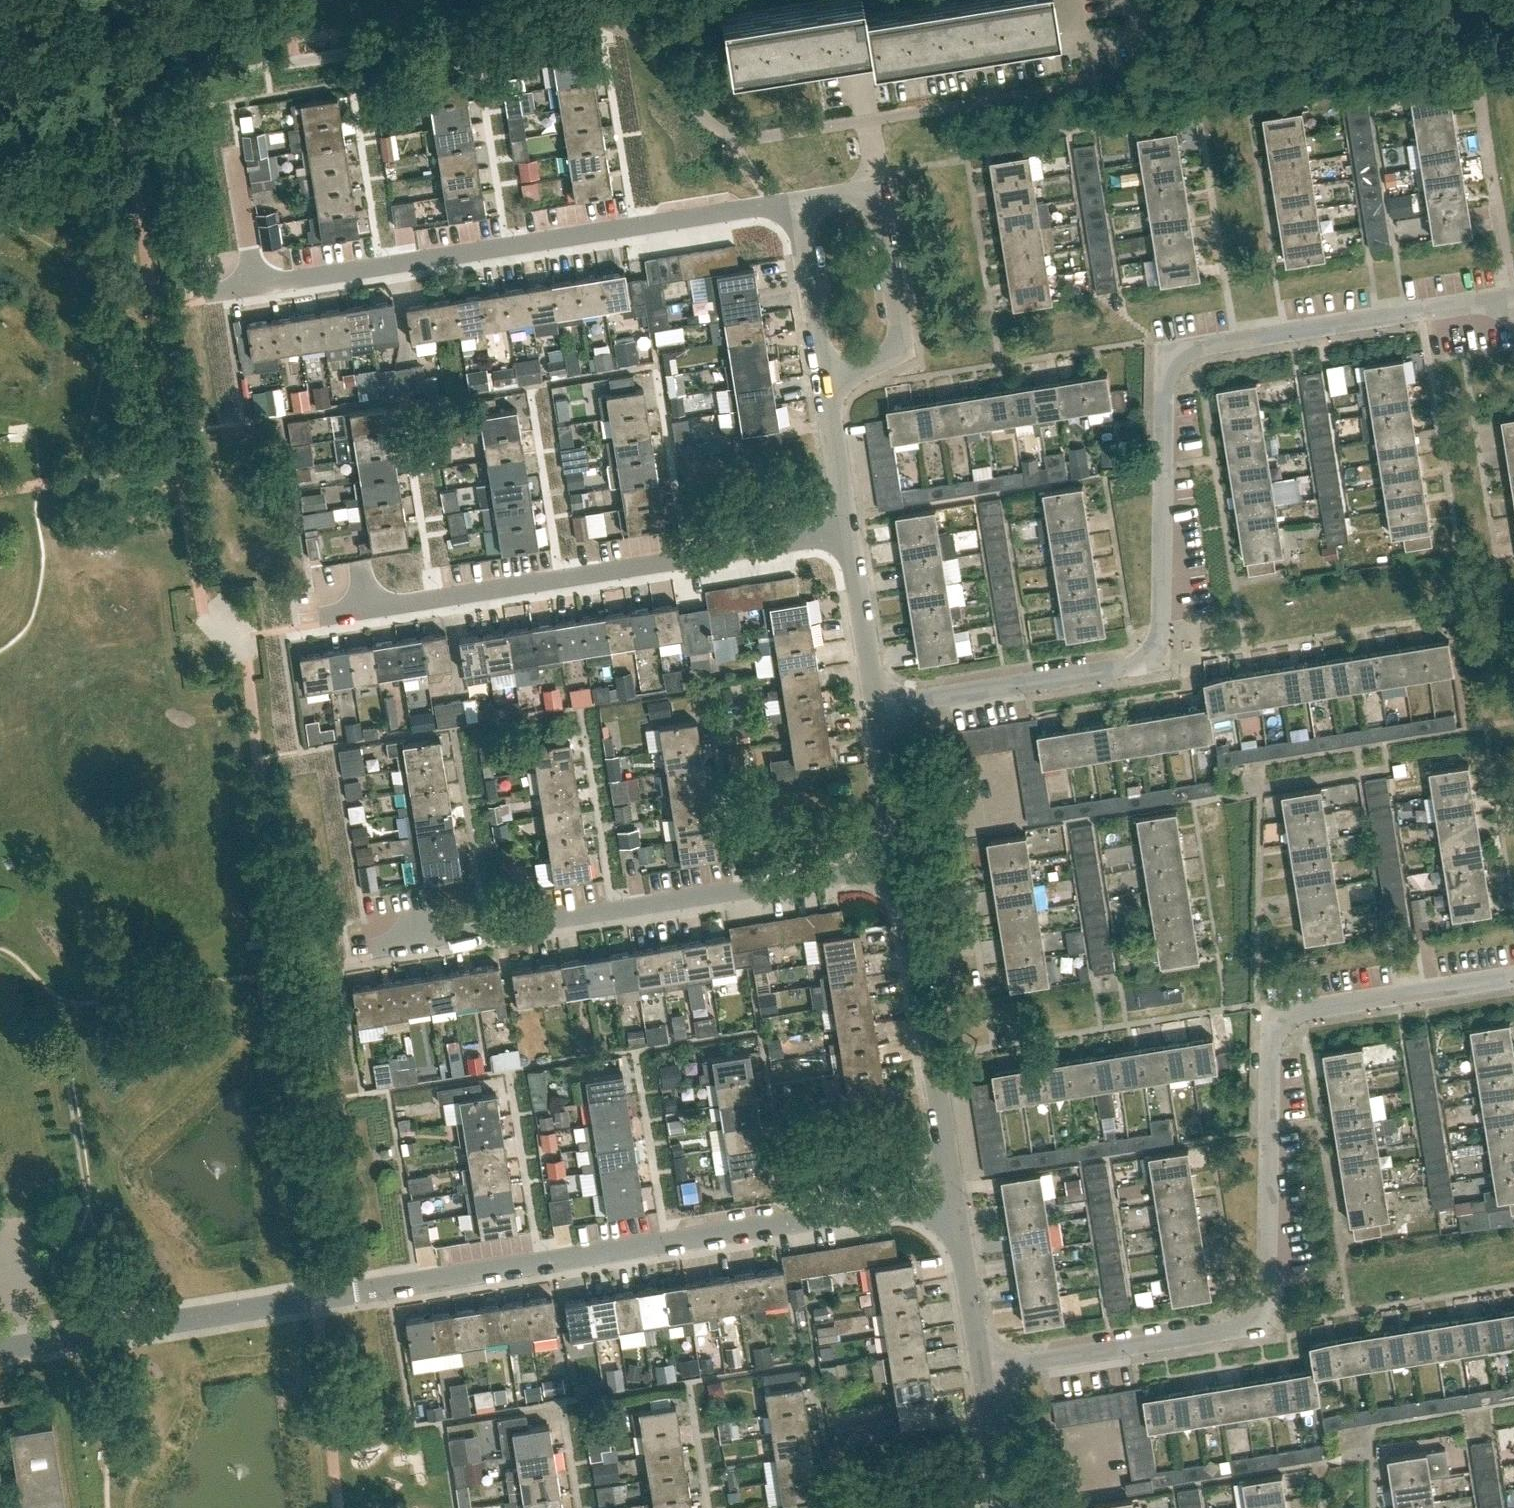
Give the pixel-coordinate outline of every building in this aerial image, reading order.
[(1052,0),(961,0),(896,11),(894,0),(836,0),(720,19),(727,60),(866,37),(869,57),(1056,27),(1052,0)] [(1150,11),(1171,7),(1169,0),(1148,0),(1150,11)] [(556,85),(593,79),(590,56),(552,62),(556,85)] [(506,91),(525,88),(523,75),(503,78),(506,91)] [(430,105),(467,99),(463,76),(426,82),(430,105)] [(560,108),(597,102),(593,79),(556,85),(560,108)] [(1416,117),(1454,111),(1450,86),(1412,92),(1416,117)] [(504,94),(507,116),(522,114),(519,92),(504,94)] [(294,127),(341,120),(337,96),(291,104),(294,127)] [(434,128),(471,122),(467,99),(430,105),(434,128)] [(1349,115),(1370,112),(1368,100),(1347,103),(1349,115)] [(563,129),(600,124),(597,102),(560,108),(563,129)] [(1307,135),(1303,110),(1265,116),(1269,141),(1307,135)] [(1420,142),(1458,135),(1454,111),(1416,117),(1420,142)] [(1351,128),(1372,124),(1370,112),(1349,115),(1351,128)] [(243,135),(256,133),(253,113),(240,115),(243,135)] [(526,136),(522,114),(507,116),(511,138),(526,136)] [(291,151),(301,149),(344,142),(341,120),(294,127),(296,140),(290,141),(291,151)] [(418,122),(419,143),(429,143),(428,121),(418,122)] [(437,150),(474,144),(471,122),(434,128),(437,150)] [(567,152),(604,146),(602,133),(613,131),(612,122),(601,124),(600,124),(563,129),(567,152)] [(1353,140),(1374,136),(1372,124),(1351,128),(1353,140)] [(1143,161),(1182,155),(1178,130),(1140,136),(1143,161)] [(266,132),(243,135),(245,146),(268,142),(266,132)] [(1273,165),(1311,159),(1307,135),(1269,141),(1273,165)] [(1424,166),(1462,160),(1458,135),(1420,142),(1424,166)] [(529,158),(526,136),(511,138),(515,161),(529,158)] [(1355,152),(1376,149),(1374,136),(1353,140),(1355,152)] [(393,141),(382,143),(384,160),(395,158),(393,141)] [(311,170),(348,164),(344,142),(301,149),(303,163),(296,165),(297,172),(311,170)] [(996,185),(1035,178),(1031,153),(1018,155),(1016,142),(992,146),(994,159),(992,160),(996,185)] [(1077,159),(1097,156),(1095,143),(1075,147),(1077,159)] [(441,173),(478,167),(474,144),(437,150),(441,173)] [(570,175),(608,169),(604,146),(567,152),(570,175)] [(1357,164),(1378,161),(1376,149),(1355,152),(1357,164)] [(246,158),(248,169),(271,165),(269,155),(246,158)] [(1147,185),(1186,179),(1182,155),(1143,161),(1147,185)] [(1079,171),(1099,168),(1097,156),(1077,159),(1079,171)] [(1276,189),(1315,183),(1311,159),(1273,165),(1276,189)] [(518,161),(521,179),(530,177),(527,160),(518,161)] [(1428,190),(1466,184),(1462,160),(1424,166),(1428,190)] [(1359,176),(1380,173),(1378,161),(1357,164),(1359,176)] [(314,193),(351,187),(348,164),(311,170),(314,193)] [(444,195),(481,189),(478,167),(441,173),(444,195)] [(1081,183),(1101,180),(1099,168),(1079,171),(1081,183)] [(608,169),(570,175),(574,198),(611,192),(608,169)] [(400,183),(419,183),(419,171),(400,171),(400,183)] [(1361,188),(1382,185),(1380,173),(1359,176),(1361,188)] [(253,190),(275,186),(274,178),(251,182),(253,190)] [(1000,209),(1039,203),(1035,178),(996,185),(1000,209)] [(1151,209),(1190,203),(1186,179),(1147,185),(1151,209)] [(1083,195),(1103,192),(1101,180),(1081,183),(1083,195)] [(524,199),(538,197),(536,181),(522,183),(524,199)] [(1280,213),(1319,207),(1315,183),(1276,189),(1280,213)] [(1432,214),(1470,208),(1466,184),(1428,190),(1432,214)] [(1363,200),(1383,197),(1382,185),(1361,188),(1363,200)] [(318,215),(355,209),(351,187),(314,193),(318,215)] [(309,202),(309,188),(265,189),(266,203),(309,202)] [(481,189),(444,195),(448,218),(485,212),(481,189)] [(1084,208),(1105,204),(1103,192),(1083,195),(1084,208)] [(1365,213),(1385,209),(1383,197),(1363,200),(1365,213)] [(413,200),(391,203),(391,204),(394,225),(396,225),(410,223),(408,210),(414,209),(413,200)] [(1004,233),(1042,227),(1039,203),(1000,209),(1004,233)] [(1155,235),(1194,229),(1190,203),(1151,209),(1155,235)] [(1086,220),(1107,216),(1105,204),(1084,208),(1086,220)] [(1284,238),(1323,232),(1319,207),(1280,213),(1284,238)] [(1470,208),(1432,214),(1436,239),(1474,233),(1470,208)] [(318,215),(312,216),(314,229),(309,229),(311,240),(359,232),(355,209),(318,215)] [(1367,225),(1387,221),(1385,209),(1365,213),(1367,225)] [(273,210),(257,213),(258,223),(274,220),(273,210)] [(1088,232),(1109,228),(1107,216),(1086,220),(1088,232)] [(1369,237),(1389,233),(1387,221),(1367,225),(1369,237)] [(275,224),(259,227),(262,245),(263,248),(278,246),(275,224)] [(1008,257),(1046,251),(1042,227),(1004,233),(1008,257)] [(1090,244),(1111,241),(1109,228),(1088,232),(1090,244)] [(1159,258),(1197,252),(1194,229),(1155,235),(1159,258)] [(1323,232),(1284,238),(1288,263),(1327,257),(1323,232)] [(1389,233),(1369,237),(1371,249),(1391,246),(1389,233)] [(1092,256),(1113,253),(1111,241),(1090,244),(1092,256)] [(727,271),(738,269),(734,244),(723,246),(727,271)] [(716,272),(727,271),(723,246),(712,248),(716,272)] [(704,274),(716,272),(712,248),(700,249),(704,274)] [(693,276),(704,274),(700,249),(689,251),(693,276)] [(682,278),(693,276),(689,251),(678,253),(682,278)] [(1012,281),(1050,275),(1046,251),(1008,257),(1012,281)] [(1197,252),(1159,258),(1163,283),(1201,277),(1197,252)] [(671,280),(682,278),(678,253),(667,255),(671,280)] [(1094,268),(1115,265),(1113,253),(1092,256),(1094,268)] [(660,281),(671,280),(667,255),(656,256),(660,281)] [(659,282),(660,281),(656,256),(644,258),(647,276),(647,277),(648,283),(659,282)] [(1096,280),(1117,277),(1115,265),(1094,268),(1096,280)] [(708,297),(713,297),(756,290),(753,266),(738,269),(727,271),(716,272),(704,274),(708,297)] [(634,303),(630,280),(625,280),(624,272),(600,275),(605,308),(620,306),(622,317),(646,313),(645,307),(644,302),(634,303)] [(580,312),(605,308),(600,275),(575,279),(580,312)] [(1050,275),(1012,281),(1016,306),(1054,300),(1050,275)] [(640,278),(642,288),(644,302),(645,307),(662,305),(659,282),(648,283),(647,277),(640,278)] [(1117,277),(1096,280),(1098,293),(1119,289),(1117,277)] [(644,302),(642,288),(640,278),(630,280),(634,303),(644,302)] [(582,324),(580,312),(575,279),(551,283),(556,316),(558,328),(582,324)] [(533,320),(556,316),(551,283),(527,287),(533,320)] [(508,323),(533,320),(527,287),(502,291),(508,323)] [(723,318),(760,312),(756,290),(713,297),(714,308),(709,309),(711,320),(723,318)] [(484,327),(508,323),(502,291),(478,295),(484,327)] [(487,345),(484,327),(478,295),(454,298),(460,331),(460,337),(475,335),(476,346),(487,345)] [(435,335),(460,331),(454,298),(430,302),(435,335)] [(367,304),(373,337),(374,346),(399,342),(392,300),(367,304)] [(411,339),(435,335),(430,302),(405,306),(411,339)] [(348,341),(373,337),(367,304),(343,308),(348,341)] [(662,305),(645,307),(646,313),(649,330),(666,328),(662,305)] [(324,344),(348,341),(343,308),(319,312),(324,344)] [(300,348),(324,344),(319,312),(295,316),(300,348)] [(723,318),(726,340),(764,335),(760,312),(723,318)] [(276,352),(300,348),(295,316),(271,319),(276,352)] [(237,336),(236,336),(239,358),(241,358),(243,372),(255,370),(253,362),(277,358),(276,352),(271,319),(246,323),(248,334),(237,336)] [(589,359),(630,356),(629,333),(605,334),(605,345),(588,346),(589,359)] [(730,363),(767,357),(764,335),(726,340),(730,363)] [(658,367),(668,366),(667,350),(657,351),(658,367)] [(518,384),(542,380),(539,357),(514,361),(518,384)] [(719,388),(771,380),(767,357),(730,363),(723,365),(726,380),(718,381),(719,388)] [(1361,391),(1370,389),(1409,383),(1405,358),(1366,364),(1369,379),(1360,380),(1361,391)] [(409,367),(413,390),(426,388),(427,395),(440,393),(436,365),(423,367),(423,365),(409,367)] [(495,384),(512,381),(510,366),(493,369),(495,384)] [(399,392),(413,390),(409,367),(395,368),(399,392)] [(358,391),(381,388),(378,368),(355,372),(358,391)] [(470,391),(490,387),(486,368),(466,371),(470,391)] [(669,395),(686,393),(683,371),(666,374),(669,395)] [(1304,387),(1324,384),(1322,372),(1302,375),(1304,387)] [(1083,377),(1088,409),(1113,405),(1114,410),(1127,408),(1124,389),(1111,391),(1108,373),(1083,377)] [(609,417),(646,411),(643,388),(635,389),(632,375),(609,378),(611,393),(598,395),(601,418),(609,417)] [(1064,413),(1088,409),(1083,377),(1059,381),(1064,413)] [(730,409),(774,402),(771,380),(719,388),(719,389),(727,388),(730,409)] [(1064,413),(1059,381),(1035,384),(1040,416),(1041,424),(1056,422),(1054,414),(1064,413)] [(1222,413),(1261,407),(1257,381),(1218,388),(1222,413)] [(1374,413),(1413,407),(1409,383),(1370,389),(1373,403),(1363,404),(1365,415),(1374,413)] [(1016,420),(1040,416),(1035,384),(1011,388),(1016,420)] [(1306,399),(1326,396),(1324,384),(1304,387),(1306,399)] [(281,388),(266,391),(269,414),(285,412),(281,388)] [(1016,420),(1011,388),(987,392),(992,424),(1005,422),(1007,431),(1017,429),(1016,420)] [(316,407),(330,404),(328,389),(314,391),(316,407)] [(992,424),(987,392),(962,396),(968,428),(981,426),(983,434),(993,433),(992,424)] [(943,432),(968,428),(962,396),(938,400),(943,432)] [(1308,412),(1328,408),(1326,396),(1306,399),(1308,412)] [(294,410),(310,408),(308,397),(292,399),(294,410)] [(919,436),(943,432),(938,400),(914,404),(919,436)] [(774,402),(730,409),(729,409),(732,424),(720,425),(721,435),(778,426),(774,402)] [(894,440),(919,436),(914,404),(889,408),(891,418),(894,440)] [(343,412),(346,435),(390,428),(386,405),(343,412)] [(1226,437),(1265,431),(1261,407),(1222,413),(1226,437)] [(1378,437),(1417,431),(1413,407),(1374,413),(1378,437)] [(483,437),(520,431),(516,408),(470,415),(473,428),(463,430),(465,440),(483,437)] [(1309,424),(1330,420),(1328,408),(1308,412),(1309,424)] [(613,440),(650,434),(646,411),(609,417),(613,440)] [(1513,442),(1513,417),(1504,418),(1507,443),(1513,442)] [(676,452),(692,449),(687,418),(671,420),(676,452)] [(868,433),(892,429),(890,418),(866,422),(868,433)] [(302,420),(288,422),(292,443),(305,441),(302,420)] [(1311,436),(1332,432),(1330,420),(1309,424),(1311,436)] [(393,451),(390,428),(346,435),(350,458),(356,457),(393,451)] [(330,453),(343,452),(340,429),(328,430),(330,453)] [(870,444),(894,440),(892,429),(868,433),(870,444)] [(486,460),(523,454),(520,431),(483,437),(486,460)] [(1230,461),(1269,455),(1265,431),(1226,437),(1230,461)] [(1382,462),(1420,455),(1417,431),(1378,437),(1382,462)] [(1313,448),(1334,445),(1332,432),(1311,436),(1313,448)] [(571,434),(559,435),(561,447),(572,446),(571,434)] [(609,463),(654,456),(650,434),(613,440),(605,441),(609,463)] [(1133,436),(1122,437),(1123,448),(1134,447),(1133,436)] [(871,455),(896,451),(894,440),(870,444),(871,455)] [(1315,460),(1336,457),(1334,445),(1313,448),(1315,460)] [(581,450),(562,452),(565,471),(584,469),(581,450)] [(360,479),(397,474),(393,451),(356,457),(360,479)] [(873,466),(897,462),(896,451),(871,455),(873,466)] [(1049,480),(1068,477),(1064,452),(1045,455),(1049,480)] [(490,482),(527,476),(523,454),(486,460),(490,482)] [(1234,485),(1273,479),(1269,455),(1230,461),(1234,485)] [(1386,486),(1424,480),(1420,455),(1382,462),(1386,486)] [(608,486),(620,484),(657,479),(654,456),(609,463),(605,464),(608,486)] [(1317,472),(1338,469),(1336,457),(1315,460),(1317,472)] [(875,476),(899,472),(897,462),(873,466),(875,476)] [(297,469),(299,481),(308,480),(306,468),(297,469)] [(1025,484),(1044,481),(1042,468),(1023,471),(1025,484)] [(1319,484),(1340,481),(1338,469),(1317,472),(1319,484)] [(566,473),(568,487),(579,486),(577,472),(566,473)] [(877,487),(901,483),(899,472),(875,476),(877,487)] [(1001,488),(1020,485),(1018,472),(999,475),(1001,488)] [(363,502),(401,496),(397,474),(360,479),(362,494),(346,497),(347,504),(363,502)] [(480,507),(482,507),(531,499),(527,476),(490,482),(476,484),(480,507)] [(977,492),(996,489),(994,476),(975,479),(977,492)] [(624,507),(661,501),(657,479),(620,484),(624,507)] [(1238,509),(1276,503),(1273,479),(1234,485),(1238,509)] [(953,495),(972,492),(970,480),(951,483),(953,495)] [(1390,510),(1428,504),(1424,480),(1386,486),(1390,510)] [(1321,496),(1342,493),(1340,481),(1319,484),(1321,496)] [(902,491),(901,483),(877,487),(878,498),(902,494),(902,491)] [(929,499),(948,496),(946,484),(927,487),(929,499)] [(1049,516),(1088,510),(1084,485),(1045,491),(1049,516)] [(904,503),(923,500),(921,488),(902,491),(902,494),(904,503)] [(571,508),(582,506),(580,492),(569,494),(571,508)] [(1323,509),(1344,505),(1342,493),(1321,496),(1323,509)] [(313,494),(302,496),(304,510),(315,509),(313,494)] [(904,505),(904,503),(902,494),(878,498),(880,509),(904,505)] [(367,524),(404,518),(401,496),(363,502),(366,516),(349,519),(351,527),(367,524)] [(497,527),(534,521),(531,499),(482,507),(485,529),(497,527)] [(983,514),(1003,511),(1001,499),(981,502),(983,514)] [(661,501),(624,507),(627,530),(664,524),(661,501)] [(1242,533),(1280,527),(1276,503),(1238,509),(1242,533)] [(1428,504),(1390,510),(1394,535),(1405,533),(1408,548),(1433,544),(1430,529),(1432,529),(1428,504)] [(1325,521),(1346,517),(1344,505),(1323,509),(1325,521)] [(902,540),(941,534),(937,509),(898,515),(902,540)] [(306,522),(326,519),(325,510),(304,513),(306,522)] [(1053,540),(1091,534),(1088,510),(1049,516),(1053,540)] [(463,511),(447,514),(450,529),(466,526),(463,511)] [(985,527),(1005,523),(1003,511),(983,514),(985,527)] [(577,538),(593,536),(590,513),(573,515),(577,538)] [(1327,533),(1348,529),(1346,517),(1325,521),(1327,533)] [(404,518),(367,524),(370,540),(358,542),(360,549),(408,542),(404,518)] [(534,521),(497,527),(501,550),(538,544),(534,521)] [(322,524),(323,546),(350,544),(349,523),(322,524)] [(987,539),(1007,535),(1005,523),(985,527),(987,539)] [(1280,527),(1242,533),(1246,559),(1248,558),(1250,573),(1275,569),(1273,554),(1284,552),(1280,527)] [(1348,529),(1327,533),(1329,545),(1349,542),(1348,529)] [(452,536),(454,547),(470,544),(468,533),(452,536)] [(906,564),(944,558),(941,534),(902,540),(906,564)] [(1057,565),(1095,558),(1091,534),(1053,540),(1057,565)] [(318,535),(306,537),(309,558),(322,556),(318,535)] [(989,551),(1009,548),(1007,535),(987,539),(989,551)] [(990,563),(1011,560),(1009,548),(989,551),(990,563)] [(910,588),(948,582),(944,558),(906,564),(910,588)] [(1061,589),(1099,583),(1095,558),(1057,565),(1061,589)] [(992,575),(1013,572),(1011,560),(990,563),(992,575)] [(994,587),(1015,584),(1013,572),(992,575),(994,587)] [(783,577),(787,601),(799,599),(795,575),(783,577)] [(776,603),(787,601),(783,577),(772,579),(776,603)] [(765,605),(776,603),(772,579),(761,580),(765,605)] [(754,606),(765,605),(761,580),(750,582),(754,606)] [(742,608),(754,606),(750,582),(739,584),(742,608)] [(952,606),(948,582),(910,588),(914,613),(952,606)] [(1065,613),(1103,607),(1099,583),(1061,589),(1065,613)] [(731,610),(742,608),(739,584),(727,586),(731,610)] [(996,599),(1017,596),(1015,584),(994,587),(996,599)] [(720,612),(724,611),(731,610),(727,586),(716,587),(720,612)] [(709,614),(720,612),(716,587),(705,589),(709,614)] [(998,612),(1019,608),(1017,596),(996,599),(998,612)] [(772,627),(810,621),(806,598),(764,605),(767,628),(772,627)] [(682,636),(678,611),(677,603),(652,607),(657,640),(681,636),(682,636)] [(918,637),(956,631),(954,617),(963,615),(961,604),(952,606),(914,613),(918,637)] [(691,651),(709,648),(714,647),(712,637),(708,614),(707,606),(678,611),(682,636),(681,636),(684,652),(691,651)] [(634,644),(657,640),(652,607),(628,611),(633,644),(634,644)] [(1103,607),(1065,613),(1069,638),(1107,632),(1103,607)] [(1000,624),(1021,620),(1019,608),(998,612),(1000,624)] [(634,649),(634,644),(633,644),(628,611),(604,615),(609,648),(625,645),(626,651),(634,649)] [(712,637),(728,634),(724,611),(720,612),(709,614),(708,614),(712,637)] [(585,652),(609,648),(604,615),(579,619),(585,652)] [(560,656),(585,652),(579,619),(555,622),(560,656)] [(1002,636),(1023,632),(1021,620),(1000,624),(1002,636)] [(771,651),(813,644),(810,621),(772,627),(775,642),(769,643),(771,651)] [(561,661),(560,656),(555,622),(531,626),(536,659),(537,665),(561,661)] [(512,663),(536,659),(531,626),(507,630),(512,663)] [(513,669),(512,663),(507,630),(483,634),(489,672),(513,669)] [(956,631),(918,637),(922,662),(960,656),(956,631)] [(427,680),(428,680),(440,678),(443,672),(443,666),(450,665),(445,632),(420,636),(427,680)] [(1023,632),(1002,636),(1004,648),(1025,645),(1023,632)] [(490,677),(489,672),(483,634),(458,638),(464,677),(469,676),(470,680),(490,677)] [(712,637),(714,647),(716,660),(732,657),(728,634),(712,637)] [(429,684),(428,680),(427,680),(420,636),(396,640),(402,673),(403,679),(418,676),(419,686),(429,684)] [(377,676),(402,673),(396,640),(372,643),(377,676)] [(1425,644),(1430,675),(1455,671),(1450,640),(1425,644)] [(378,682),(377,676),(372,643),(348,647),(353,680),(354,686),(378,682)] [(779,672),(817,666),(813,644),(771,651),(774,673),(779,672)] [(1406,679),(1430,675),(1425,644),(1401,648),(1406,679)] [(330,684),(353,680),(348,647),(323,651),(329,690),(330,690),(330,684)] [(693,665),(711,663),(709,648),(691,651),(693,665)] [(1382,683),(1406,679),(1401,648),(1377,651),(1382,683)] [(305,694),(329,690),(323,651),(299,655),(305,694)] [(1357,687),(1382,683),(1377,651),(1352,655),(1357,687)] [(1333,691),(1357,687),(1352,655),(1328,659),(1333,691)] [(1309,695),(1333,691),(1328,659),(1304,663),(1309,695)] [(1285,699),(1309,695),(1304,663),(1280,667),(1285,699)] [(768,697),(778,696),(821,689),(817,666),(779,672),(782,687),(767,689),(768,697)] [(667,689),(684,686),(681,667),(664,670),(667,689)] [(1261,703),(1285,699),(1280,667),(1256,671),(1261,703)] [(1237,706),(1261,703),(1256,671),(1231,675),(1237,706)] [(1212,710),(1237,706),(1231,675),(1206,679),(1212,710)] [(635,694),(632,680),(617,683),(620,697),(635,694)] [(594,700),(611,698),(609,684),(592,687),(594,700)] [(534,685),(520,689),(524,705),(538,701),(534,685)] [(547,708),(563,705),(560,686),(543,689),(547,708)] [(573,705),(592,702),(590,686),(570,689),(573,705)] [(716,704),(733,702),(731,686),(714,688),(716,704)] [(787,717),(824,711),(821,689),(778,696),(781,711),(770,713),(771,720),(787,717)] [(387,726),(398,724),(394,696),(383,697),(387,726)] [(496,716),(507,714),(505,698),(494,699),(496,716)] [(439,725),(466,721),(463,699),(435,703),(439,725)] [(721,722),(745,719),(743,702),(719,705),(721,722)] [(495,717),(493,705),(477,707),(479,719),(495,717)] [(1186,710),(1191,742),(1216,738),(1210,706),(1186,710)] [(1167,745),(1191,742),(1186,710),(1162,714),(1167,745)] [(790,740),(828,734),(824,711),(787,717),(790,740)] [(312,713),(299,714),(301,735),(328,732),(326,720),(313,721),(312,713)] [(411,730),(435,726),(433,714),(409,718),(411,730)] [(1143,749),(1167,745),(1162,714),(1137,718),(1143,749)] [(1438,730),(1457,727),(1455,714),(1436,717),(1438,730)] [(1118,753),(1143,749),(1137,718),(1113,722),(1118,753)] [(1414,734),(1433,731),(1431,718),(1412,721),(1414,734)] [(1037,719),(1027,720),(1012,723),(1016,747),(1017,747),(1041,743),(1037,719)] [(348,739),(362,737),(360,720),(345,723),(348,739)] [(662,748),(699,742),(696,720),(659,726),(662,748)] [(1094,757),(1118,753),(1113,722),(1089,725),(1094,757)] [(1390,737),(1409,734),(1407,722),(1388,725),(1390,737)] [(1006,749),(1016,747),(1012,723),(1002,725),(1006,749)] [(366,736),(380,734),(379,725),(364,727),(366,736)] [(995,750),(1006,749),(1002,725),(991,726),(995,750)] [(1070,761),(1094,757),(1089,725),(1065,729),(1070,761)] [(984,752),(995,750),(991,726),(980,728),(984,752)] [(1365,741),(1384,738),(1382,726),(1363,729),(1365,741)] [(973,754),(984,752),(980,728),(969,730),(973,754)] [(1045,765),(1070,761),(1065,729),(1040,733),(1045,765)] [(1341,745),(1360,742),(1358,729),(1339,732),(1341,745)] [(962,756),(973,754),(969,730),(959,731),(962,756)] [(951,757),(962,756),(959,731),(947,733),(951,757)] [(1317,749),(1336,746),(1334,733),(1315,736),(1317,749)] [(831,757),(828,734),(790,740),(794,762),(771,766),(773,778),(825,770),(824,758),(831,757)] [(400,767),(443,760),(439,737),(403,743),(402,739),(387,742),(389,754),(397,752),(400,767)] [(1293,753),(1312,750),(1310,737),(1291,740),(1293,753)] [(536,768),(573,762),(569,740),(532,746),(536,768)] [(1269,757),(1288,754),(1286,741),(1267,744),(1269,757)] [(659,761),(656,742),(643,744),(647,763),(659,761)] [(666,771),(703,765),(699,742),(662,748),(666,771)] [(1041,743),(1017,747),(1018,758),(1043,754),(1041,743)] [(1245,761),(1264,758),(1262,745),(1243,748),(1245,761)] [(362,746),(340,749),(343,771),(360,768),(359,760),(364,759),(362,746)] [(1239,762),(1237,749),(1219,752),(1221,765),(1223,764),(1239,762)] [(729,752),(731,771),(746,769),(744,750),(729,752)] [(1043,754),(1018,758),(1020,769),(1044,765),(1043,754)] [(395,791),(446,783),(443,760),(400,767),(402,782),(394,783),(395,791)] [(539,791),(576,785),(573,762),(536,768),(539,791)] [(1435,795),(1474,789),(1470,764),(1431,770),(1435,795)] [(669,793),(706,787),(703,765),(666,771),(669,793)] [(1044,765),(1020,769),(1022,779),(1046,776),(1044,765)] [(1046,776),(1022,779),(1024,790),(1048,786),(1046,776)] [(1368,793),(1389,790),(1387,777),(1366,781),(1368,793)] [(347,798),(363,795),(360,779),(345,782),(347,798)] [(1199,796),(1217,793),(1215,780),(1197,783),(1199,796)] [(399,813),(450,805),(446,783),(395,791),(396,791),(403,790),(406,804),(398,806),(399,813)] [(494,783),(486,784),(488,798),(496,797),(494,783)] [(1175,800),(1193,797),(1191,784),(1172,787),(1175,800)] [(543,813),(580,807),(576,785),(539,791),(543,813)] [(628,786),(612,788),(613,801),(630,799),(628,786)] [(1048,786),(1024,790),(1025,801),(1050,797),(1048,786)] [(673,816),(710,810),(706,787),(669,793),(673,816)] [(1288,818),(1326,812),(1322,787),(1284,793),(1288,818)] [(1150,804),(1169,801),(1167,788),(1148,791),(1150,804)] [(1439,819),(1477,813),(1474,789),(1435,795),(1439,819)] [(1370,805),(1391,802),(1389,790),(1368,793),(1370,805)] [(1126,808),(1145,805),(1143,792),(1124,795),(1126,808)] [(1102,811),(1121,808),(1119,796),(1100,799),(1102,811)] [(1052,808),(1051,807),(1050,797),(1025,801),(1027,812),(1052,808)] [(1078,815),(1097,812),(1095,800),(1076,803),(1078,815)] [(616,820),(633,817),(630,802),(614,804),(616,820)] [(1372,817),(1393,814),(1391,802),(1370,805),(1372,817)] [(351,821),(366,818),(364,803),(349,805),(351,821)] [(492,821),(503,820),(501,803),(489,805),(492,821)] [(1051,807),(1052,808),(1053,819),(1072,816),(1070,804),(1051,807)] [(409,835),(453,827),(450,805),(399,813),(399,814),(405,813),(409,835)] [(546,835),(583,830),(580,807),(543,813),(546,835)] [(1029,823),(1053,819),(1052,808),(1027,812),(1029,823)] [(676,839),(714,833),(710,810),(673,816),(676,839)] [(1143,842),(1182,835),(1178,810),(1139,816),(1143,842)] [(1292,843),(1330,837),(1326,812),(1288,818),(1292,843)] [(1443,843),(1481,837),(1477,813),(1439,819),(1443,843)] [(1374,829),(1395,826),(1393,814),(1372,817),(1374,829)] [(495,840),(510,837),(507,821),(493,823),(495,840)] [(1074,840),(1095,837),(1093,824),(1072,828),(1074,840)] [(1376,842),(1397,838),(1395,826),(1374,829),(1376,842)] [(405,859),(457,850),(453,827),(409,835),(411,850),(403,851),(405,859)] [(621,847),(641,844),(638,827),(618,830),(621,847)] [(550,859),(587,853),(583,830),(546,835),(550,859)] [(381,831),(365,834),(367,844),(383,841),(381,831)] [(714,833),(676,839),(680,862),(717,856),(714,833)] [(993,865),(1032,859),(1028,834),(989,840),(993,865)] [(1147,866),(1185,860),(1182,835),(1143,842),(1147,866)] [(1076,852),(1097,849),(1095,837),(1074,840),(1076,852)] [(1296,867),(1334,861),(1330,837),(1292,843),(1296,867)] [(1447,868),(1485,861),(1481,837),(1443,843),(1447,868)] [(1378,854),(1399,850),(1397,838),(1376,842),(1378,854)] [(652,843),(636,846),(638,857),(654,855),(652,843)] [(1078,864),(1098,861),(1097,849),(1076,852),(1078,864)] [(457,850),(405,859),(411,858),(414,881),(461,873),(457,850)] [(497,852),(499,864),(515,862),(513,850),(497,852)] [(1380,866),(1401,863),(1399,850),(1378,854),(1380,866)] [(587,853),(550,859),(554,882),(591,876),(587,853)] [(997,889),(1036,883),(1032,859),(993,865),(997,889)] [(1151,890),(1189,884),(1185,860),(1147,866),(1151,890)] [(1080,876),(1100,873),(1098,861),(1078,864),(1080,876)] [(1300,891),(1338,885),(1334,861),(1296,867),(1300,891)] [(1451,892),(1489,886),(1485,861),(1447,868),(1451,892)] [(365,889),(377,887),(374,863),(361,865),(365,889)] [(1382,878),(1403,875),(1401,863),(1380,866),(1382,878)] [(504,893),(505,893),(516,891),(512,866),(500,868),(504,893)] [(1082,888),(1102,885),(1100,873),(1080,876),(1082,888)] [(1384,890),(1405,887),(1403,875),(1382,878),(1384,890)] [(1001,914),(1039,908),(1036,883),(997,889),(1001,914)] [(1155,914),(1193,908),(1189,884),(1151,890),(1155,914)] [(1084,901),(1104,897),(1102,885),(1082,888),(1084,901)] [(1303,915),(1342,909),(1338,885),(1300,891),(1303,915)] [(1489,886),(1451,892),(1455,917),(1493,911),(1489,886)] [(1386,902),(1406,899),(1405,887),(1384,890),(1386,902)] [(1426,896),(1413,898),(1417,922),(1419,937),(1430,936),(1431,936),(1431,935),(1429,920),(1426,896)] [(1086,913),(1106,909),(1104,897),(1084,901),(1086,913)] [(1388,914),(1408,911),(1406,899),(1386,902),(1388,914)] [(828,910),(832,934),(845,932),(841,908),(828,910)] [(1005,938),(1043,932),(1039,908),(1001,914),(1005,938)] [(1159,938),(1197,932),(1193,908),(1155,914),(1159,938)] [(1088,925),(1108,921),(1106,909),(1086,913),(1088,925)] [(1342,909),(1303,915),(1307,940),(1346,934),(1342,909)] [(821,936),(832,934),(828,910),(817,911),(821,936)] [(810,938),(821,936),(817,911),(806,913),(810,938)] [(1408,911),(1388,914),(1390,926),(1390,927),(1410,923),(1408,911)] [(799,939),(810,938),(806,913),(795,915),(799,939)] [(788,941),(799,939),(795,915),(784,917),(788,941)] [(777,943),(788,941),(784,917),(773,919),(777,943)] [(766,945),(767,944),(777,943),(773,919),(762,920),(766,945)] [(755,946),(766,945),(762,920),(751,922),(755,946)] [(1089,937),(1110,934),(1108,921),(1088,925),(1089,937)] [(1443,933),(1454,931),(1452,921),(1441,923),(1443,933)] [(744,948),(750,947),(755,946),(751,922),(740,924),(744,948)] [(733,950),(744,948),(740,924),(729,926),(733,950)] [(825,960),(863,954),(859,930),(845,933),(821,936),(822,938),(815,939),(819,961),(825,960)] [(1009,962),(1047,956),(1043,932),(1005,938),(1009,962)] [(1197,932),(1159,938),(1163,963),(1201,957),(1197,932)] [(1091,949),(1112,946),(1110,934),(1089,937),(1091,949)] [(744,948),(733,950),(732,950),(730,935),(705,939),(711,971),(735,968),(735,965),(753,962),(750,947),(744,948)] [(705,939),(681,943),(688,985),(688,984),(692,1006),(705,1004),(701,980),(712,978),(711,971),(705,939)] [(664,988),(688,985),(681,943),(657,947),(663,988),(664,987),(664,988)] [(750,947),(753,962),(754,971),(771,968),(767,944),(766,945),(755,946),(750,947)] [(1093,961),(1114,958),(1112,946),(1091,949),(1093,961)] [(639,991),(663,988),(657,947),(633,950),(638,983),(639,991)] [(614,987),(638,983),(633,950),(609,954),(614,987)] [(589,991),(614,987),(609,954),(584,958),(589,991)] [(822,983),(866,976),(863,954),(825,960),(827,974),(820,975),(822,983)] [(1047,956),(1009,962),(1013,987),(1051,981),(1047,956)] [(566,995),(589,991),(584,958),(560,962),(566,995)] [(1114,958),(1093,961),(1095,973),(1116,970),(1114,958)] [(541,999),(566,995),(560,962),(536,966),(541,999)] [(479,1000),(480,1007),(496,1004),(498,1015),(507,1013),(499,963),(474,967),(479,1000)] [(517,1003),(541,999),(536,966),(511,970),(517,1003)] [(455,1004),(479,1000),(474,967),(450,971),(455,1004)] [(431,1008),(455,1004),(450,971),(426,975),(431,1008)] [(406,1012),(431,1008),(426,975),(401,979),(406,1012)] [(832,1005),(870,998),(866,976),(822,983),(824,998),(825,1005),(832,1004),(832,1005)] [(407,1018),(406,1012),(401,979),(377,983),(383,1022),(407,1018)] [(358,1026),(383,1022),(377,983),(352,987),(358,1026)] [(758,994),(761,1014),(778,1011),(774,991),(758,994)] [(836,1027),(873,1021),(870,998),(832,1005),(836,1027)] [(697,1036),(717,1032),(714,1015),(694,1019),(697,1036)] [(830,1051),(877,1044),(873,1021),(836,1027),(838,1040),(829,1042),(830,1051)] [(1513,1047),(1513,1041),(1511,1022),(1472,1028),(1476,1053),(1513,1047)] [(648,1044),(669,1040),(666,1024),(645,1027),(648,1044)] [(628,1042),(644,1040),(643,1028),(627,1031),(628,1042)] [(1409,1051),(1430,1048),(1428,1035),(1407,1039),(1409,1051)] [(1188,1041),(1193,1072),(1218,1068),(1219,1074),(1232,1072),(1229,1053),(1216,1055),(1213,1037),(1188,1041)] [(1169,1076),(1193,1072),(1188,1041),(1164,1044),(1169,1076)] [(834,1073),(880,1066),(877,1044),(830,1051),(834,1073)] [(1145,1080),(1169,1076),(1164,1044),(1140,1048),(1145,1080)] [(1329,1077),(1367,1070),(1363,1045),(1325,1052),(1329,1077)] [(453,1073),(464,1071),(460,1047),(448,1049),(453,1073)] [(1513,1071),(1513,1047),(1476,1053),(1480,1077),(1513,1071)] [(1121,1084),(1145,1080),(1140,1048),(1116,1052),(1121,1084)] [(1411,1063),(1432,1060),(1430,1048),(1409,1051),(1411,1063)] [(492,1069),(521,1064),(518,1049),(490,1054),(492,1069)] [(715,1080),(752,1074),(749,1051),(703,1059),(705,1071),(699,1072),(701,1082),(715,1080)] [(469,1070),(486,1067),(483,1052),(467,1055),(469,1070)] [(1116,1052),(1092,1056),(1101,1116),(1116,1114),(1112,1085),(1121,1084),(1116,1052)] [(1073,1092),(1097,1088),(1092,1056),(1068,1060),(1073,1092)] [(378,1087),(394,1084),(389,1060),(373,1063),(378,1087)] [(1049,1095),(1073,1092),(1068,1060),(1044,1064),(1049,1095)] [(1413,1075),(1434,1072),(1432,1060),(1411,1063),(1413,1075)] [(397,1083),(419,1080),(415,1064),(393,1066),(397,1083)] [(1024,1099),(1049,1095),(1044,1064),(1019,1067),(1024,1099)] [(880,1066),(834,1073),(837,1096),(819,1099),(821,1112),(858,1106),(856,1094),(884,1089),(880,1066)] [(999,1103),(1024,1099),(1019,1067),(994,1071),(996,1081),(998,1092),(999,1103)] [(1333,1101),(1371,1095),(1367,1070),(1329,1077),(1333,1101)] [(1513,1096),(1513,1071),(1480,1077),(1484,1101),(1513,1096)] [(579,1078),(583,1101),(589,1100),(626,1094),(622,1072),(579,1078)] [(1415,1087),(1436,1084),(1434,1072),(1413,1075),(1415,1087)] [(719,1103),(756,1097),(752,1074),(715,1080),(719,1103)] [(971,1085),(973,1096),(998,1092),(996,1081),(971,1085)] [(440,1103),(460,1099),(463,1120),(500,1115),(496,1092),(480,1094),(478,1082),(438,1089),(440,1103)] [(1417,1099),(1438,1096),(1436,1084),(1415,1087),(1417,1099)] [(999,1103),(998,1092),(973,1096),(975,1107),(999,1103)] [(592,1123),(630,1117),(626,1094),(589,1100),(592,1123)] [(1337,1125),(1375,1119),(1371,1095),(1333,1101),(1337,1125)] [(1419,1112),(1440,1108),(1438,1096),(1417,1099),(1419,1112)] [(1513,1121),(1513,1096),(1484,1101),(1488,1125),(1513,1121)] [(710,1128),(722,1125),(759,1120),(756,1097),(719,1103),(721,1117),(708,1119),(710,1128)] [(1001,1114),(1000,1106),(999,1103),(975,1107),(976,1118),(1001,1114)] [(568,1108),(554,1110),(556,1125),(570,1123),(568,1108)] [(1421,1124),(1442,1120),(1440,1108),(1419,1112),(1421,1124)] [(1001,1114),(976,1118),(978,1129),(1003,1125),(1001,1114)] [(460,1144),(466,1143),(503,1137),(500,1115),(463,1120),(457,1121),(460,1144)] [(431,1116),(431,1132),(452,1132),(452,1116),(431,1116)] [(588,1147),(633,1140),(630,1117),(592,1123),(584,1124),(587,1139),(579,1140),(580,1148),(588,1147)] [(1152,1133),(1171,1130),(1169,1117),(1150,1120),(1152,1133)] [(670,1133),(685,1130),(683,1118),(668,1120),(670,1133)] [(1341,1149),(1379,1143),(1375,1119),(1337,1125),(1341,1149)] [(726,1148),(763,1142),(759,1120),(722,1125),(726,1148)] [(1423,1136),(1444,1132),(1442,1120),(1421,1124),(1423,1136)] [(1513,1146),(1513,1121),(1488,1125),(1492,1149),(1513,1146)] [(1003,1125),(978,1129),(980,1139),(1004,1135),(1003,1125)] [(543,1148),(558,1146),(556,1130),(541,1132),(543,1148)] [(1171,1130),(1152,1133),(1154,1146),(1173,1143),(1171,1130)] [(1425,1148),(1446,1145),(1444,1132),(1423,1136),(1425,1148)] [(1130,1150),(1148,1147),(1146,1134),(1128,1136),(1130,1150)] [(1004,1135),(980,1139),(982,1150),(1006,1146),(1004,1135)] [(470,1166),(507,1160),(503,1137),(466,1143),(470,1166)] [(1106,1153),(1124,1150),(1122,1137),(1104,1140),(1106,1153)] [(594,1169),(600,1168),(637,1162),(633,1140),(588,1147),(590,1161),(582,1162),(584,1170),(594,1169)] [(1082,1157),(1101,1154),(1098,1141),(1080,1144),(1082,1157)] [(730,1170),(767,1164),(763,1142),(726,1148),(730,1170)] [(1383,1167),(1383,1166),(1379,1143),(1341,1149),(1344,1173),(1383,1167)] [(1058,1161),(1077,1158),(1075,1145),(1056,1148),(1058,1161)] [(1427,1160),(1448,1157),(1446,1145),(1425,1148),(1427,1160)] [(1008,1157),(1008,1155),(1006,1146),(982,1150),(983,1161),(1008,1157)] [(1513,1171),(1513,1146),(1492,1149),(1496,1174),(1513,1171)] [(381,1156),(388,1155),(388,1154),(387,1148),(380,1149),(381,1156)] [(1155,1180),(1193,1173),(1189,1148),(1151,1155),(1153,1169),(1144,1171),(1146,1182),(1155,1180)] [(1034,1165),(1053,1162),(1051,1149),(1032,1152),(1034,1165)] [(845,1175),(859,1173),(858,1162),(856,1150),(842,1153),(845,1167),(844,1167),(844,1169),(845,1175)] [(1008,1155),(1008,1157),(1010,1169),(1029,1166),(1026,1152),(1008,1155)] [(985,1172),(1010,1169),(1008,1157),(983,1161),(985,1172)] [(1429,1172),(1450,1169),(1448,1157),(1427,1160),(1429,1172)] [(549,1175),(566,1173),(563,1158),(547,1160),(549,1175)] [(466,1189),(510,1182),(507,1160),(470,1166),(462,1167),(465,1181),(457,1182),(459,1190),(466,1189)] [(597,1191),(603,1190),(640,1185),(637,1162),(600,1168),(594,1169),(597,1191)] [(1088,1178),(1109,1174),(1107,1162),(1086,1166),(1088,1178)] [(767,1164),(730,1170),(733,1193),(770,1187),(767,1164)] [(1387,1191),(1384,1177),(1394,1175),(1392,1165),(1383,1166),(1383,1167),(1344,1173),(1348,1197),(1387,1191)] [(1431,1184),(1452,1181),(1450,1169),(1429,1172),(1431,1184)] [(1496,1174),(1498,1187),(1500,1199),(1511,1197),(1512,1205),(1513,1212),(1513,1171),(1496,1174)] [(673,1195),(693,1193),(691,1172),(671,1174),(673,1195)] [(1008,1203),(1046,1197),(1042,1172),(1004,1178),(1008,1203)] [(1159,1204),(1197,1198),(1193,1173),(1155,1180),(1159,1204)] [(410,1191),(435,1187),(432,1174),(408,1177),(410,1191)] [(1090,1190),(1111,1187),(1109,1174),(1088,1178),(1090,1190)] [(552,1197),(569,1195),(567,1180),(550,1182),(552,1197)] [(1433,1196),(1453,1193),(1452,1181),(1431,1184),(1433,1196)] [(470,1212),(514,1205),(510,1182),(466,1189),(470,1212)] [(640,1185),(603,1190),(607,1213),(644,1208),(640,1185)] [(1092,1202),(1113,1199),(1111,1187),(1090,1190),(1092,1202)] [(1500,1199),(1498,1187),(1484,1189),(1486,1198),(1487,1209),(1512,1205),(1511,1197),(1500,1199)] [(1396,1199),(1395,1190),(1387,1191),(1348,1197),(1352,1222),(1354,1222),(1356,1237),(1382,1233),(1379,1218),(1391,1216),(1388,1200),(1396,1199)] [(1453,1193),(1433,1196),(1435,1209),(1455,1205),(1453,1193)] [(553,1222),(567,1220),(566,1216),(571,1215),(568,1197),(549,1200),(553,1222)] [(1012,1227),(1050,1221),(1046,1197),(1008,1203),(1012,1227)] [(1163,1228),(1201,1222),(1197,1198),(1159,1204),(1163,1228)] [(1473,1211),(1487,1209),(1486,1198),(1471,1201),(1473,1211)] [(1094,1214),(1115,1211),(1113,1199),(1092,1202),(1094,1214)] [(411,1220),(423,1218),(420,1202),(408,1204),(411,1220)] [(514,1205),(470,1212),(472,1226),(464,1227),(466,1236),(517,1228),(514,1205)] [(1096,1226),(1117,1223),(1115,1211),(1094,1214),(1096,1226)] [(415,1244),(431,1241),(428,1221),(412,1224),(415,1244)] [(1016,1252),(1054,1246),(1050,1221),(1012,1227),(1016,1252)] [(1167,1252),(1205,1246),(1201,1222),(1163,1228),(1167,1252)] [(1098,1238),(1119,1235),(1117,1223),(1096,1226),(1098,1238)] [(1100,1251),(1120,1247),(1119,1235),(1098,1238),(1100,1251)] [(882,1239),(886,1263),(897,1261),(894,1237),(882,1239)] [(875,1264),(886,1263),(882,1239),(871,1240),(875,1264)] [(864,1266),(875,1264),(871,1240),(860,1242),(864,1266)] [(853,1268),(864,1266),(860,1242),(849,1244),(853,1268)] [(842,1270),(853,1268),(849,1244),(838,1246),(842,1270)] [(831,1272),(842,1270),(838,1246),(827,1247),(831,1272)] [(1019,1276),(1058,1270),(1054,1246),(1016,1252),(1019,1276)] [(1170,1276),(1209,1270),(1205,1246),(1167,1252),(1170,1276)] [(820,1273),(831,1272),(827,1247),(816,1249),(820,1273)] [(1102,1263),(1122,1259),(1120,1247),(1100,1251),(1102,1263)] [(808,1275),(820,1273),(816,1249),(804,1251),(808,1275)] [(797,1277),(808,1275),(804,1251),(793,1253),(797,1277)] [(785,1279),(797,1277),(793,1253),(781,1255),(785,1279)] [(870,1289),(878,1288),(915,1282),(911,1259),(866,1266),(870,1289)] [(1104,1275),(1124,1272),(1122,1259),(1102,1263),(1104,1275)] [(758,1271),(764,1304),(788,1300),(783,1267),(758,1271)] [(1023,1300),(1062,1294),(1058,1270),(1019,1276),(1023,1300)] [(1209,1270),(1170,1276),(1174,1301),(1213,1295),(1209,1270)] [(766,1317),(764,1304),(758,1271),(735,1274),(740,1307),(755,1305),(757,1319),(766,1317)] [(1106,1287),(1126,1284),(1124,1272),(1104,1275),(1106,1287)] [(715,1311),(740,1307),(735,1274),(710,1278),(715,1311)] [(718,1325),(715,1311),(710,1278),(686,1282),(692,1323),(708,1320),(709,1326),(718,1325)] [(693,1329),(692,1323),(686,1282),(662,1286),(668,1327),(684,1324),(685,1330),(693,1329)] [(881,1312),(881,1311),(918,1305),(915,1282),(878,1288),(870,1289),(872,1304),(866,1305),(867,1314),(881,1312)] [(1108,1299),(1128,1296),(1126,1284),(1106,1287),(1108,1299)] [(669,1333),(668,1327),(662,1286),(638,1290),(644,1331),(659,1328),(660,1334),(669,1333)] [(620,1335),(644,1331),(638,1290),(613,1294),(620,1335)] [(595,1338),(620,1335),(613,1294),(589,1298),(595,1338)] [(1062,1294),(1023,1300),(1027,1325),(1066,1319),(1062,1294)] [(558,1334),(552,1296),(527,1300),(532,1332),(533,1338),(558,1334)] [(1128,1296),(1108,1299),(1110,1311),(1130,1308),(1128,1296)] [(571,1342),(595,1338),(589,1298),(565,1301),(571,1342)] [(507,1336),(532,1332),(527,1300),(502,1304),(507,1336)] [(507,1336),(502,1304),(478,1307),(484,1340),(507,1336)] [(885,1333),(922,1328),(918,1305),(881,1311),(881,1312),(885,1333)] [(484,1340),(478,1307),(454,1311),(460,1344),(461,1350),(484,1346),(484,1340)] [(1513,1342),(1513,1309),(1506,1311),(1511,1342),(1513,1342)] [(460,1344),(454,1311),(430,1315),(436,1354),(461,1350),(460,1344)] [(1487,1346),(1511,1342),(1506,1311),(1482,1315),(1487,1346)] [(412,1358),(436,1354),(430,1315),(405,1319),(412,1358)] [(1463,1350),(1487,1346),(1482,1315),(1458,1318),(1463,1350)] [(1439,1354),(1463,1350),(1458,1318),(1434,1322),(1439,1354)] [(1414,1358),(1439,1354),(1434,1322),(1409,1326),(1414,1358)] [(1390,1362),(1414,1358),(1409,1326),(1385,1330),(1390,1362)] [(888,1356),(926,1350),(922,1328),(885,1333),(888,1356)] [(1366,1365),(1390,1362),(1385,1330),(1361,1334),(1366,1365)] [(1342,1369),(1366,1365),(1361,1334),(1337,1338),(1342,1369)] [(1317,1373),(1342,1369),(1337,1338),(1312,1341),(1314,1352),(1317,1373)] [(929,1372),(926,1350),(888,1356),(882,1357),(885,1379),(892,1378),(929,1372)] [(681,1375),(698,1372),(696,1357),(679,1359),(681,1375)] [(673,1362),(656,1365),(659,1381),(676,1378),(673,1362)] [(609,1390),(624,1387),(622,1366),(606,1368),(609,1390)] [(1291,1373),(1296,1405),(1321,1400),(1316,1369),(1291,1373)] [(896,1400),(933,1395),(929,1372),(892,1378),(895,1400),(896,1400)] [(1272,1408),(1296,1405),(1291,1373),(1266,1377),(1272,1408)] [(545,1394),(565,1391),(563,1377),(542,1380),(545,1394)] [(1247,1412),(1248,1412),(1272,1408),(1266,1377),(1242,1381),(1247,1412)] [(602,1378),(588,1381),(590,1394),(605,1391),(602,1378)] [(1250,1424),(1248,1412),(1247,1412),(1242,1381),(1218,1385),(1223,1416),(1237,1414),(1239,1425),(1250,1424)] [(768,1412),(805,1406),(802,1383),(764,1389),(768,1412)] [(1199,1420),(1223,1416),(1218,1385),(1194,1389),(1199,1420)] [(1122,1416),(1147,1412),(1143,1387),(1134,1388),(1118,1391),(1122,1415),(1122,1416)] [(476,1406),(494,1403),(492,1388),(474,1391),(476,1406)] [(1175,1424),(1199,1420),(1194,1389),(1170,1392),(1175,1424)] [(452,1410),(470,1407),(468,1391),(450,1394),(452,1410)] [(1111,1417),(1122,1415),(1118,1391),(1107,1392),(1111,1417)] [(1100,1418),(1111,1417),(1107,1392),(1096,1394),(1100,1418)] [(1170,1392),(1144,1397),(1147,1412),(1149,1422),(1150,1428),(1175,1424),(1170,1392)] [(1090,1420),(1100,1418),(1096,1394),(1086,1396),(1090,1420)] [(896,1400),(895,1400),(887,1402),(890,1417),(882,1418),(882,1422),(842,1428),(845,1444),(886,1438),(884,1426),(936,1418),(933,1395),(896,1400)] [(1079,1422),(1090,1420),(1086,1396),(1075,1397),(1079,1422)] [(1068,1424),(1079,1422),(1075,1397),(1064,1399),(1068,1424)] [(1057,1425),(1068,1424),(1064,1399),(1053,1401),(1057,1425)] [(1398,1416),(1417,1413),(1415,1400),(1396,1403),(1398,1416)] [(642,1432),(679,1426),(676,1404),(638,1409),(642,1432)] [(1374,1420),(1393,1417),(1391,1404),(1372,1407),(1374,1420)] [(772,1434),(809,1428),(805,1406),(768,1412),(772,1434)] [(1350,1424),(1369,1421),(1367,1408),(1348,1411),(1350,1424)] [(1124,1427),(1149,1422),(1147,1412),(1122,1416),(1124,1427)] [(1333,1427),(1344,1425),(1342,1412),(1324,1415),(1326,1427),(1326,1428),(1333,1427)] [(507,1454),(515,1452),(553,1446),(549,1424),(528,1427),(526,1414),(510,1417),(512,1430),(503,1431),(507,1454)] [(20,1490),(63,1483),(52,1419),(10,1426),(20,1490)] [(1150,1433),(1150,1428),(1149,1422),(1124,1427),(1126,1437),(1150,1433)] [(645,1455),(683,1449),(679,1426),(642,1432),(645,1455)] [(775,1457),(812,1451),(809,1428),(772,1434),(775,1457)] [(1152,1444),(1151,1438),(1150,1433),(1126,1437),(1127,1448),(1152,1444)] [(464,1436),(448,1438),(452,1462),(464,1460),(468,1460),(464,1436)] [(591,1460),(603,1458),(601,1449),(611,1448),(609,1437),(587,1441),(591,1460)] [(1474,1456),(1495,1453),(1493,1441),(1472,1444),(1474,1456)] [(1129,1459),(1154,1454),(1152,1444),(1127,1448),(1129,1459)] [(1311,1459),(1323,1457),(1321,1444),(1302,1447),(1304,1460),(1311,1459)] [(556,1469),(553,1446),(515,1452),(518,1467),(505,1469),(506,1477),(519,1475),(556,1469)] [(1280,1464),(1299,1461),(1297,1448),(1278,1451),(1280,1464)] [(649,1477),(686,1471),(683,1449),(645,1455),(649,1477)] [(779,1480),(816,1474),(812,1451),(775,1457),(779,1480)] [(1256,1467),(1275,1464),(1273,1451),(1254,1454),(1256,1467)] [(1394,1482),(1432,1476),(1428,1451),(1390,1457),(1394,1482)] [(1476,1469),(1497,1465),(1495,1453),(1474,1456),(1476,1469)] [(1131,1469),(1155,1465),(1154,1454),(1129,1459),(1131,1469)] [(1232,1471),(1250,1468),(1248,1455),(1230,1458),(1232,1471)] [(1208,1475),(1226,1472),(1224,1459),(1206,1462),(1208,1475)] [(456,1485),(468,1483),(464,1460),(452,1462),(456,1485)] [(1184,1479),(1202,1476),(1200,1463),(1182,1466),(1184,1479)] [(1157,1476),(1156,1470),(1155,1465),(1131,1469),(1133,1480),(1152,1477),(1157,1476)] [(1478,1481),(1499,1477),(1497,1465),(1476,1469),(1478,1481)] [(1152,1477),(1153,1484),(1178,1480),(1176,1467),(1156,1470),(1157,1476),(1152,1477)] [(560,1492),(556,1469),(519,1475),(521,1490),(509,1492),(510,1501),(523,1499),(523,1497),(560,1492)] [(653,1500),(690,1494),(686,1471),(649,1477),(653,1500)] [(782,1502),(819,1496),(816,1474),(779,1480),(782,1502)] [(1249,1505),(1287,1499),(1283,1474),(1245,1480),(1249,1505)] [(1397,1506),(1436,1500),(1432,1476),(1394,1482),(1397,1506)] [(1153,1487),(1153,1484),(1152,1477),(1133,1480),(1126,1481),(1128,1491),(1153,1487)] [(1480,1493),(1501,1490),(1499,1477),(1478,1481),(1480,1493)] [(63,1483),(20,1490),(23,1507),(67,1507),(63,1483)] [(459,1507),(471,1506),(468,1483),(456,1485),(459,1507)] [(610,1506),(609,1503),(614,1502),(611,1484),(596,1487),(599,1507),(600,1507),(610,1506)] [(1181,1503),(1201,1500),(1199,1488),(1179,1491),(1181,1503)] [(1482,1505),(1502,1502),(1501,1490),(1480,1493),(1482,1505)] [(560,1492),(523,1497),(523,1499),(524,1507),(562,1507),(560,1492)] [(690,1494),(653,1500),(643,1501),(644,1507),(692,1507),(690,1494)] [(819,1496),(782,1502),(773,1503),(774,1507),(821,1507),(819,1496)] [(1133,1498),(1095,1504),(1096,1507),(1135,1507),(1133,1498)] [(1287,1499),(1249,1505),(1249,1507),(1289,1507),(1287,1499)] [(1201,1500),(1181,1503),(1182,1507),(1203,1507),(1201,1500)] [(1436,1500),(1397,1506),(1398,1507),(1437,1507),(1436,1500)]
